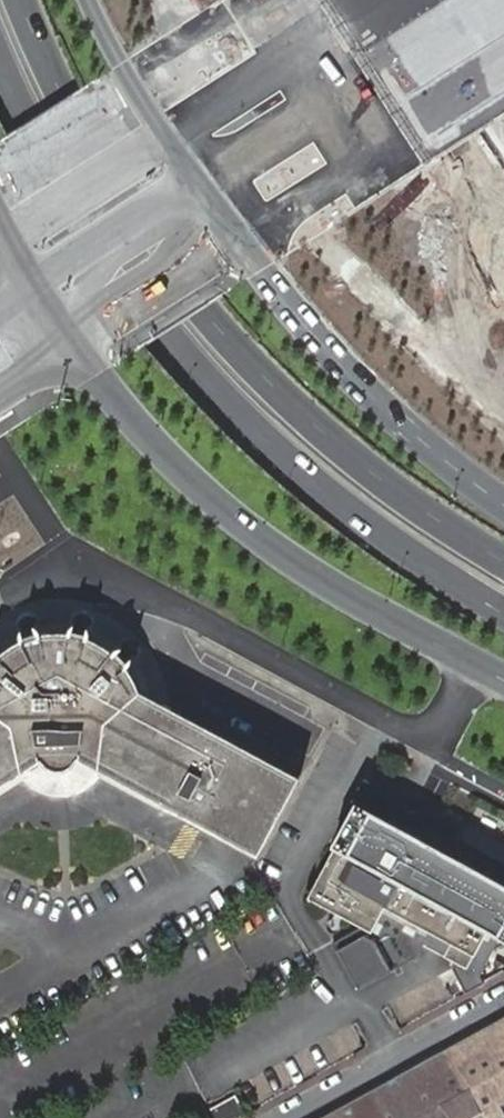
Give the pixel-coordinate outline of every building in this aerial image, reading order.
[(37,761),(43,768),(47,771),(56,773),(61,774),(70,771),(74,769),(77,766),(83,760),(258,854),(301,775),(141,689),(137,679),(129,665),(131,660),(132,655),(127,659),(120,650),(123,647),(118,646),(114,649),(101,640),(89,634),(88,629),(86,624),(84,630),(73,627),(74,622),(70,624),(67,629),(50,629),(41,630),(38,626),(34,623),(35,629),(25,632),(22,627),(20,632),(20,637),(10,643),(0,651),(0,785),(37,761)] [(463,994),(501,973),(495,963),(488,959),(500,936),(503,939),(503,866),(425,824),(416,841),(353,808),(305,899),(360,928),(330,945),(356,991),(414,958),(420,946),(452,963),(449,969),(463,994)] [(493,1029),(503,1049),(503,1023),(493,1029)] [(493,1029),(447,1055),(481,1117),(503,1117),(503,1049),(493,1029)] [(441,1117),(481,1117),(447,1055),(415,1072),(441,1117)] [(379,1117),(441,1117),(415,1072),(369,1098),(379,1117)] [(246,1115),(235,1094),(210,1107),(211,1108),(216,1117),(241,1117),(246,1116),(246,1115)] [(339,1117),(379,1117),(369,1098),(338,1116),(339,1117)]
